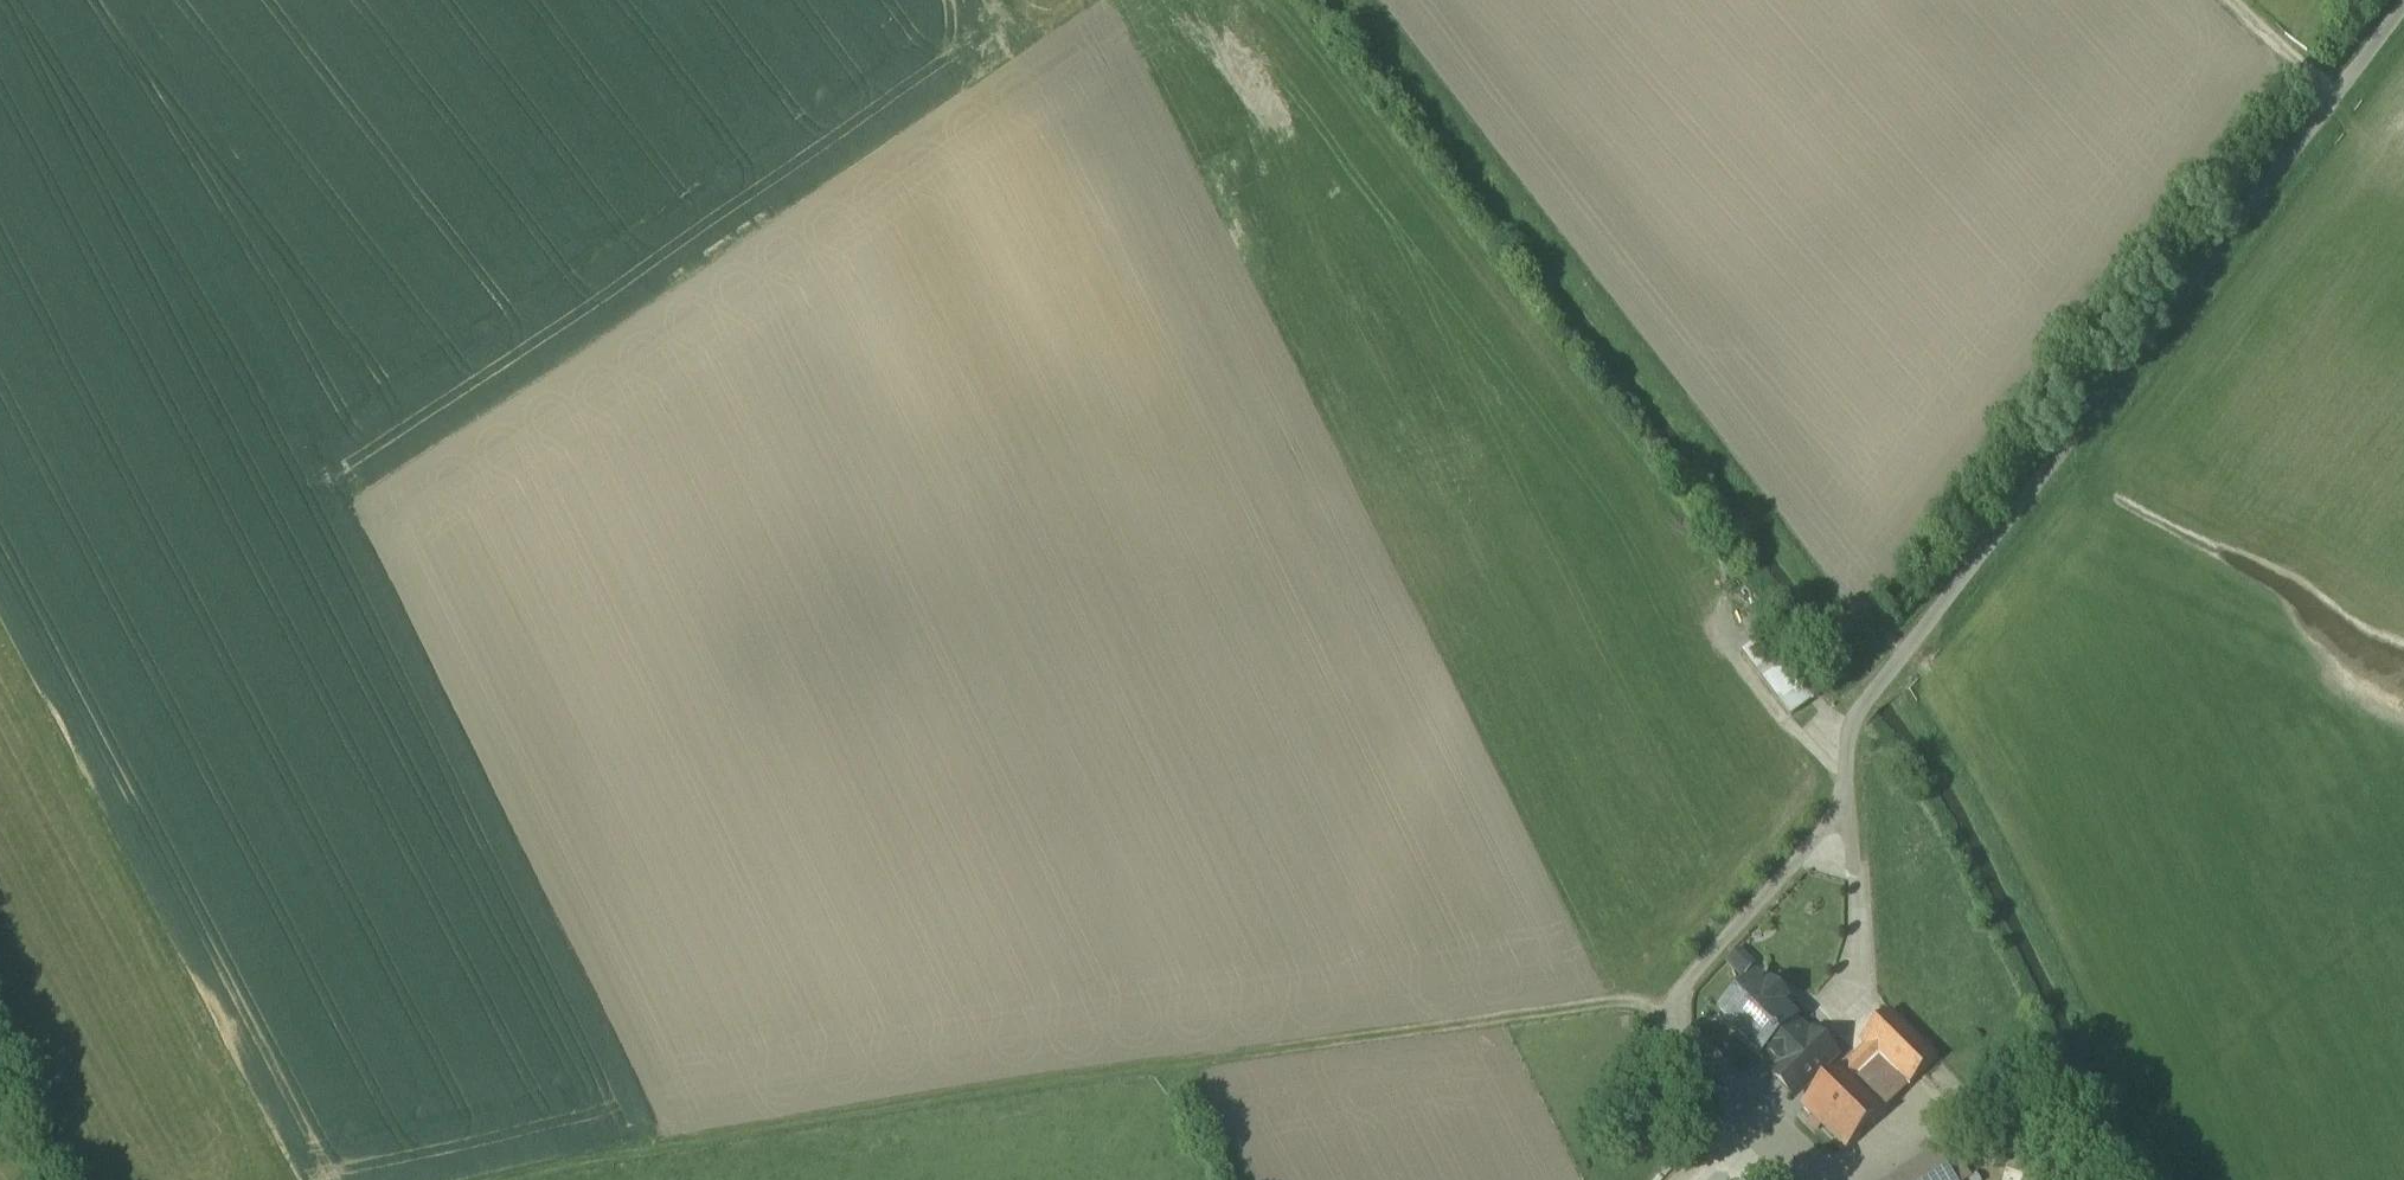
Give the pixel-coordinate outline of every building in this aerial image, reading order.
[(1753,647),(1796,715),(1825,697),(1781,629),(1753,647)] [(1786,1023),(1738,979),(1695,1025),(1743,1069),(1786,1023)] [(1935,1060),(1882,1010),(1783,1112),(1836,1163),(1882,1115),(1855,1090),(1874,1070),(1901,1096),(1935,1060)] [(1919,1152),(1881,1179),(1940,1179),(1919,1152)]
